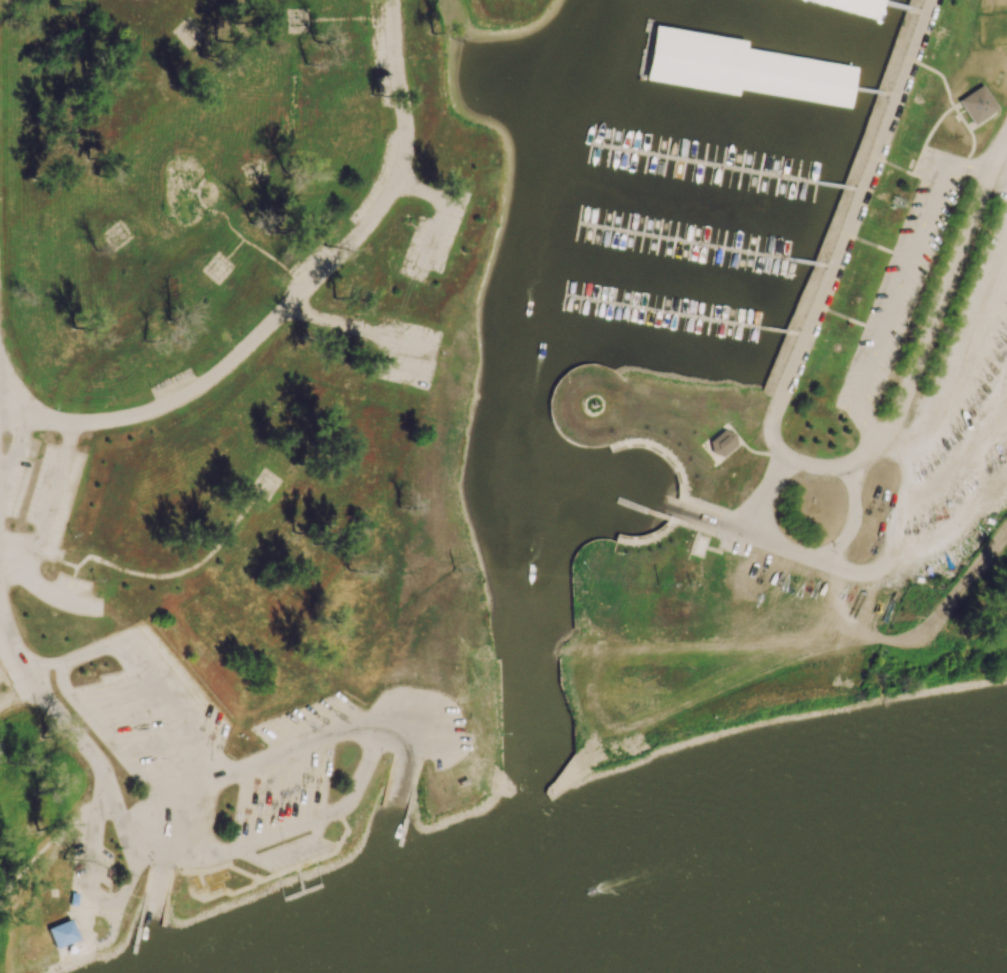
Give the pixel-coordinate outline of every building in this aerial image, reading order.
[(876,19),(882,0),(816,0),(876,19)] [(658,9),(645,65),(736,87),(750,32),(658,9)] [(750,39),(739,80),(848,107),(858,66),(750,39)] [(980,87),(954,102),(969,127),(995,111),(980,87)] [(215,256),(204,272),(218,281),(229,266),(215,256)] [(697,538),(691,555),(702,558),(707,542),(697,538)] [(72,893),(71,904),(78,905),(79,894),(72,893)] [(49,930),(58,950),(82,939),(73,920),(49,930)]
